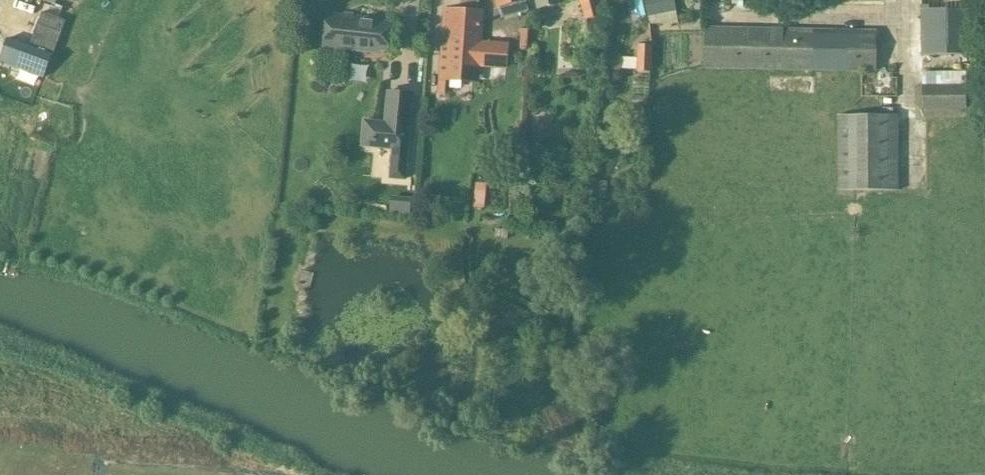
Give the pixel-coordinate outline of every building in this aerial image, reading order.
[(527,0),(497,0),(501,16),(529,9),(527,0)] [(585,20),(602,16),(598,0),(580,0),(585,20)] [(675,0),(646,0),(649,16),(677,11),(675,0)] [(973,0),(921,0),(922,54),(974,54),(973,0)] [(463,63),(476,63),(479,10),(445,8),(440,78),(462,79),(463,63)] [(388,50),(391,23),(374,21),(374,18),(328,13),(325,46),(371,51),(371,48),(388,50)] [(704,67),(879,71),(880,30),(816,28),(705,26),(704,67)] [(7,38),(0,57),(0,59),(43,76),(51,55),(7,38)] [(638,70),(652,71),(653,45),(639,44),(638,70)] [(967,84),(923,84),(923,109),(967,108),(967,84)] [(361,147),(408,151),(414,92),(390,90),(387,121),(364,119),(361,147)] [(899,190),(898,114),(839,115),(839,190),(899,190)]
